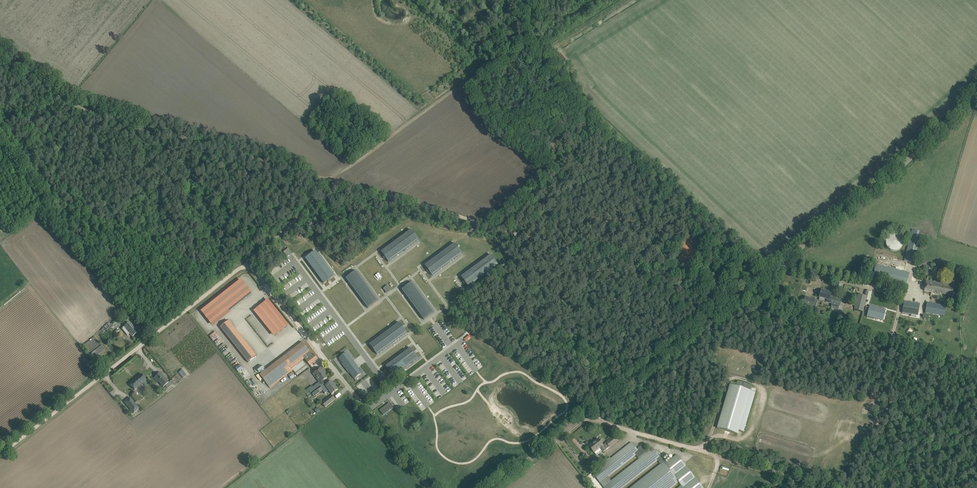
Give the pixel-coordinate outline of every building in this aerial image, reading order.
[(411,230),(381,252),(384,256),(383,257),(384,259),(386,258),(388,262),(418,240),(411,230)] [(886,240),(885,243),(886,245),(887,248),(889,249),(891,251),(894,251),(896,251),(899,250),(901,249),(902,247),(903,244),(903,242),(903,239),(902,237),(900,235),(898,234),(895,233),(893,234),(890,234),(888,236),(887,238),(886,240)] [(452,240),(423,263),(425,265),(454,242),(452,240)] [(454,243),(425,266),(427,269),(426,270),(428,273),(429,272),(432,275),(462,253),(454,243)] [(288,249),(283,252),(285,255),(287,257),(292,254),(290,251),(288,249)] [(315,251),(305,258),(324,283),(327,281),(328,282),(331,280),(330,279),(334,276),(315,251)] [(459,273),(461,276),(491,254),(489,252),(459,273)] [(491,255),(461,277),(464,281),(462,282),(464,284),(465,283),(468,287),(498,265),(491,255)] [(874,274),(872,279),(873,279),(880,281),(902,286),(905,287),(909,273),(903,272),(903,271),(876,264),(874,274)] [(349,276),(346,278),(368,308),(378,301),(356,271),(352,274),(351,273),(348,274),(349,276)] [(231,313),(228,309),(252,292),(242,279),(200,309),(212,326),(231,313)] [(945,284),(926,281),(924,291),(952,296),(953,288),(944,286),(945,284)] [(405,287),(402,290),(424,320),(434,312),(412,283),(408,285),(407,284),(404,286),(405,287)] [(383,288),(387,293),(392,290),(388,285),(383,288)] [(821,290),(819,298),(827,300),(826,302),(832,304),(831,307),(838,309),(839,306),(841,300),(830,297),(831,293),(821,290)] [(858,294),(854,310),(863,312),(867,296),(858,294)] [(815,299),(805,296),(803,305),(813,307),(815,299)] [(904,301),(902,313),(910,314),(910,313),(918,314),(920,304),(919,304),(919,309),(904,306),(904,301)] [(927,303),(925,313),(929,314),(931,314),(944,316),(946,306),(945,306),(927,303)] [(869,305),(867,317),(874,318),(874,317),(880,319),(882,313),(883,313),(884,309),(869,305)] [(126,325),(122,329),(124,332),(127,336),(130,334),(132,337),(138,333),(134,329),(129,322),(130,322),(127,319),(123,322),(126,325)] [(256,356),(229,321),(220,327),(248,362),(256,356)] [(399,323),(369,345),(377,355),(407,333),(404,329),(405,328),(403,325),(402,326),(399,323)] [(94,337),(82,346),(93,359),(105,350),(94,337)] [(302,342),(260,375),(270,388),(293,371),(291,369),(296,365),(295,363),(303,357),(306,361),(310,365),(318,359),(314,354),(313,356),(302,342)] [(385,367),(392,377),(418,358),(415,354),(416,353),(414,351),(413,351),(411,348),(385,367)] [(339,358),(339,359),(343,363),(350,373),(355,379),(354,378),(361,373),(362,374),(358,368),(352,361),(346,353),(347,354),(340,359),(339,358)] [(324,371),(321,368),(314,374),(321,383),(327,378),(323,372),(324,371)] [(183,378),(186,375),(182,369),(178,372),(183,378)] [(160,373),(154,378),(157,382),(158,382),(163,387),(165,386),(167,389),(173,383),(171,380),(168,383),(160,373)] [(129,384),(134,390),(138,387),(139,387),(143,384),(143,383),(146,380),(141,374),(129,384)] [(731,382),(730,385),(717,428),(737,434),(738,431),(744,432),(755,393),(750,391),(751,385),(744,383),(744,382),(737,381),(736,384),(731,382)] [(326,387),(323,384),(311,393),(314,397),(322,390),(325,394),(329,390),(332,394),(335,392),(335,393),(335,392),(338,390),(332,382),(326,387)] [(324,402),(322,403),(325,407),(327,406),(331,403),(335,400),(331,396),(328,399),(324,402)] [(124,402),(134,413),(139,409),(130,397),(124,402)] [(389,403),(379,411),(383,415),(393,408),(389,403)] [(617,441),(614,437),(603,445),(598,439),(598,440),(593,444),(593,443),(589,446),(594,453),(600,448),(603,452),(609,447),(617,441)] [(637,449),(631,443),(628,446),(605,463),(592,473),(604,487),(623,487),(657,460),(660,464),(630,487),(672,487),(678,483),(681,486),(679,487),(703,487),(686,466),(677,455),(665,464),(653,448),(652,448),(651,446),(646,450),(642,445),(637,449)]
